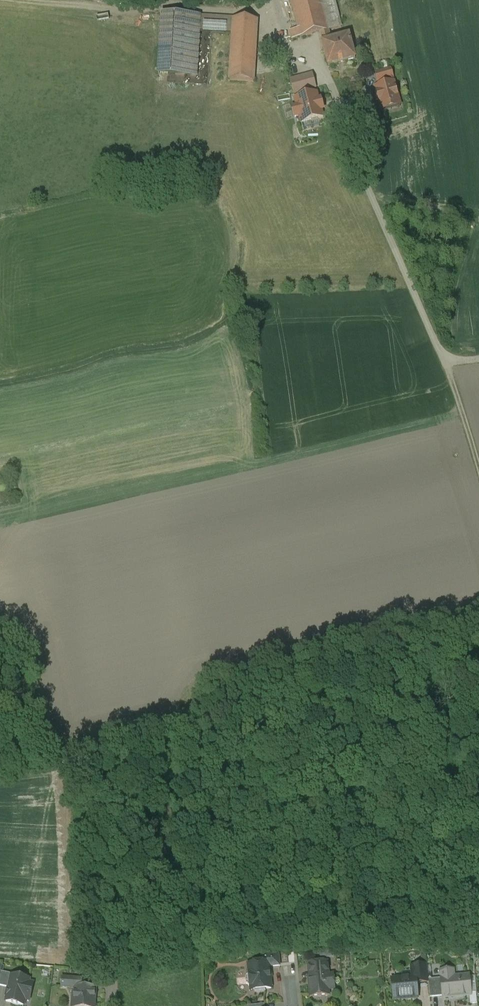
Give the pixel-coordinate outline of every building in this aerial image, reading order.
[(298,32),(300,40),(301,40),(321,35),(329,33),(320,0),(290,0),(298,32)] [(329,33),(341,30),(334,0),(320,0),(329,33)] [(200,19),(162,17),(159,76),(196,79),(199,33),(200,19)] [(233,35),(234,21),(200,19),(199,33),(233,35)] [(258,23),(234,21),(233,35),(230,83),(254,85),(258,23)] [(298,32),(290,34),(292,42),(300,40),(298,32)] [(329,33),(321,35),(323,45),(335,42),(334,39),(330,40),(329,33)] [(323,45),(322,45),(328,69),(356,61),(349,38),(335,42),(323,45)] [(390,72),(376,76),(379,85),(385,83),(386,87),(394,85),(390,72)] [(291,82),(292,86),(295,96),(315,91),(312,77),(291,82)] [(386,87),(376,90),(382,112),(400,106),(394,85),(386,87)] [(304,129),(329,120),(326,114),(330,113),(323,93),(294,103),(304,129)] [(262,956),(256,964),(248,965),(249,975),(248,976),(246,978),(246,985),(249,987),(251,987),(251,991),(255,991),(255,993),(265,992),(265,990),(271,989),(270,973),(270,968),(280,967),(279,954),(262,956)] [(327,963),(314,964),(315,977),(328,976),(327,963)] [(427,966),(411,967),(412,979),(416,978),(417,985),(429,983),(428,980),(427,966)] [(453,970),(440,972),(441,979),(443,997),(443,999),(471,996),(469,976),(454,977),(453,970)] [(1,972),(0,974),(0,976),(0,986),(9,988),(12,976),(13,975),(1,972)] [(12,976),(9,988),(6,1002),(23,1005),(24,1005),(25,1000),(30,1001),(32,992),(27,991),(30,980),(12,976)] [(315,977),(309,978),(311,997),(328,996),(327,986),(334,986),(333,976),(328,976),(315,977)] [(412,979),(402,980),(400,978),(391,979),(392,987),(394,987),(395,999),(402,999),(404,1000),(418,999),(417,985),(416,978),(412,979)] [(82,980),(63,979),(62,987),(75,988),(75,987),(81,988),(82,980)] [(441,979),(428,980),(429,983),(430,998),(443,997),(441,979)] [(75,987),(75,988),(75,993),(73,995),(73,998),(75,1000),(76,1000),(75,1005),(94,1005),(95,989),(81,988),(75,987)]
